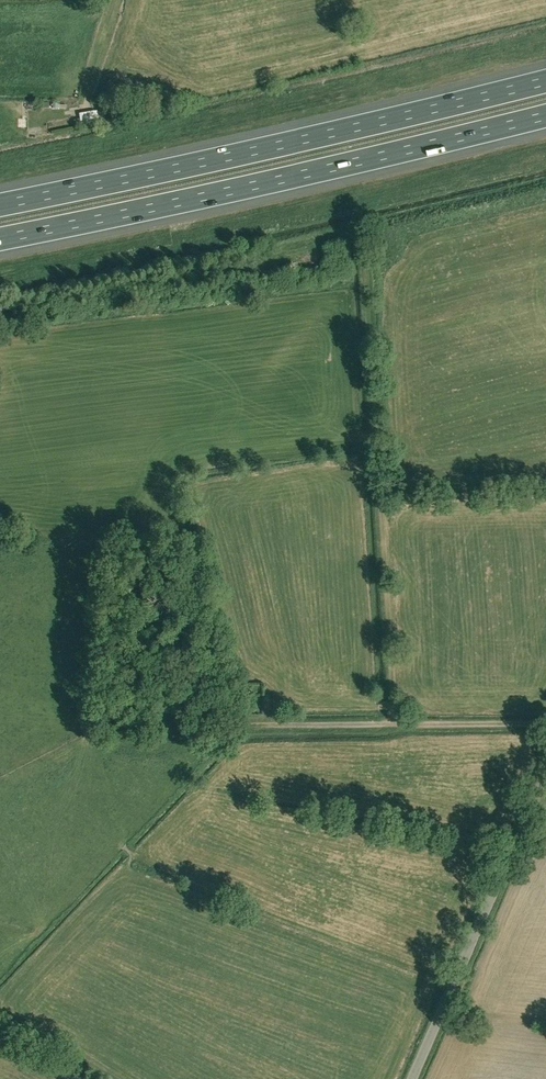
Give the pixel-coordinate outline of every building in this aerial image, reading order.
[(454,91),(424,96),(425,104),(455,99),(454,91)] [(99,123),(99,122),(97,110),(85,112),(79,113),(80,118),(76,119),(77,126),(81,125),(81,126),(84,125),(99,123)] [(434,148),(436,155),(466,147),(464,140),(434,148)] [(2,250),(32,249),(31,241),(2,242),(2,250)] [(203,688),(215,684),(208,662),(196,666),(203,688)]
